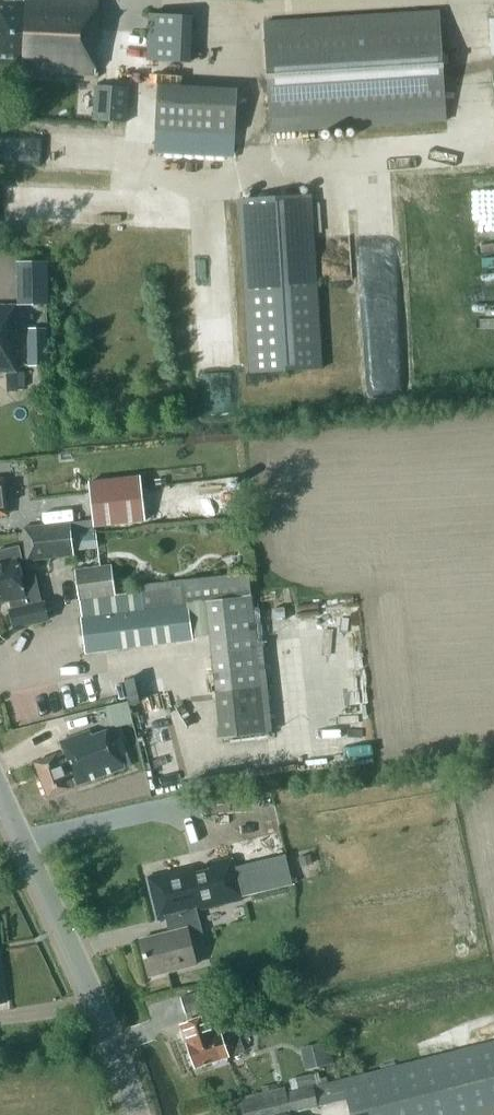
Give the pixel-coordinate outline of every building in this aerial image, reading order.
[(20,65),(20,70),(95,74),(99,0),(93,0),(23,0),(23,1),(15,1),(15,0),(0,0),(0,65),(20,65)] [(271,132),(446,120),(439,11),(263,22),(271,132)] [(147,61),(189,63),(191,16),(149,14),(147,61)] [(94,120),(126,122),(129,87),(96,85),(94,120)] [(154,153),(234,157),(235,132),(155,127),(154,153)] [(239,199),(250,373),(322,368),(311,195),(239,199)] [(48,305),(48,290),(17,290),(17,305),(48,305)] [(15,371),(14,305),(0,305),(0,372),(15,371)] [(28,329),(29,365),(46,365),(46,328),(28,329)] [(93,525),(145,520),(140,475),(88,481),(93,525)] [(23,527),(26,560),(73,555),(69,522),(23,527)] [(9,599),(12,610),(10,610),(14,627),(48,619),(44,602),(42,603),(35,575),(20,578),(16,559),(22,558),(18,545),(0,549),(0,601),(9,599)] [(141,592),(115,596),(111,565),(75,570),(81,618),(80,618),(85,653),(178,641),(174,606),(208,602),(221,729),(218,729),(219,737),(266,733),(249,574),(140,585),(141,592)] [(110,704),(114,726),(138,722),(134,699),(110,704)] [(90,736),(89,731),(59,742),(63,752),(56,754),(34,763),(47,797),(70,788),(69,788),(124,767),(120,757),(127,754),(121,738),(113,741),(108,730),(90,736)] [(197,910),(242,899),(232,857),(207,863),(209,870),(195,873),(193,866),(146,877),(156,920),(166,918),(170,932),(140,940),(149,976),(196,964),(189,935),(202,932),(197,910)] [(213,1003),(208,989),(179,998),(184,1013),(213,1003)] [(180,1024),(195,1067),(244,1050),(236,1026),(215,1033),(209,1015),(180,1024)] [(313,1045),(318,1066),(332,1063),(327,1041),(313,1045)] [(313,1087),(313,1086),(285,1093),(283,1086),(232,1099),(236,1114),(291,1114),(290,1112),(346,1098),(351,1114),(487,1114),(493,1113),(493,1043),(493,1042),(313,1087)] [(298,1090),(306,1088),(303,1075),(294,1077),(298,1090)]
